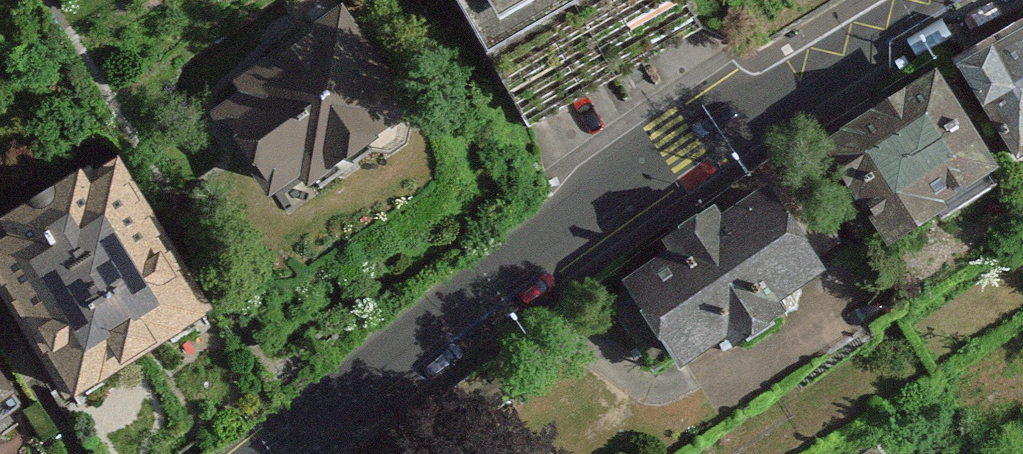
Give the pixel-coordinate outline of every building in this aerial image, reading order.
[(541,139),(716,35),(695,0),(458,0),(541,139)] [(344,15),(211,106),(283,209),(416,118),(344,15)] [(967,69),(1022,159),(1022,34),(967,69)] [(1004,177),(936,74),(820,150),(888,253),(1004,177)] [(0,238),(0,291),(66,403),(220,313),(135,169),(94,193),(78,166),(0,212),(0,220),(8,233),(0,238)] [(633,284),(692,367),(733,338),(745,354),(791,322),(779,305),(832,268),(773,183),(728,215),(720,203),(669,238),(679,252),(633,284)] [(22,395),(0,364),(0,411),(22,395)] [(856,453),(884,453),(875,441),(856,453)]
